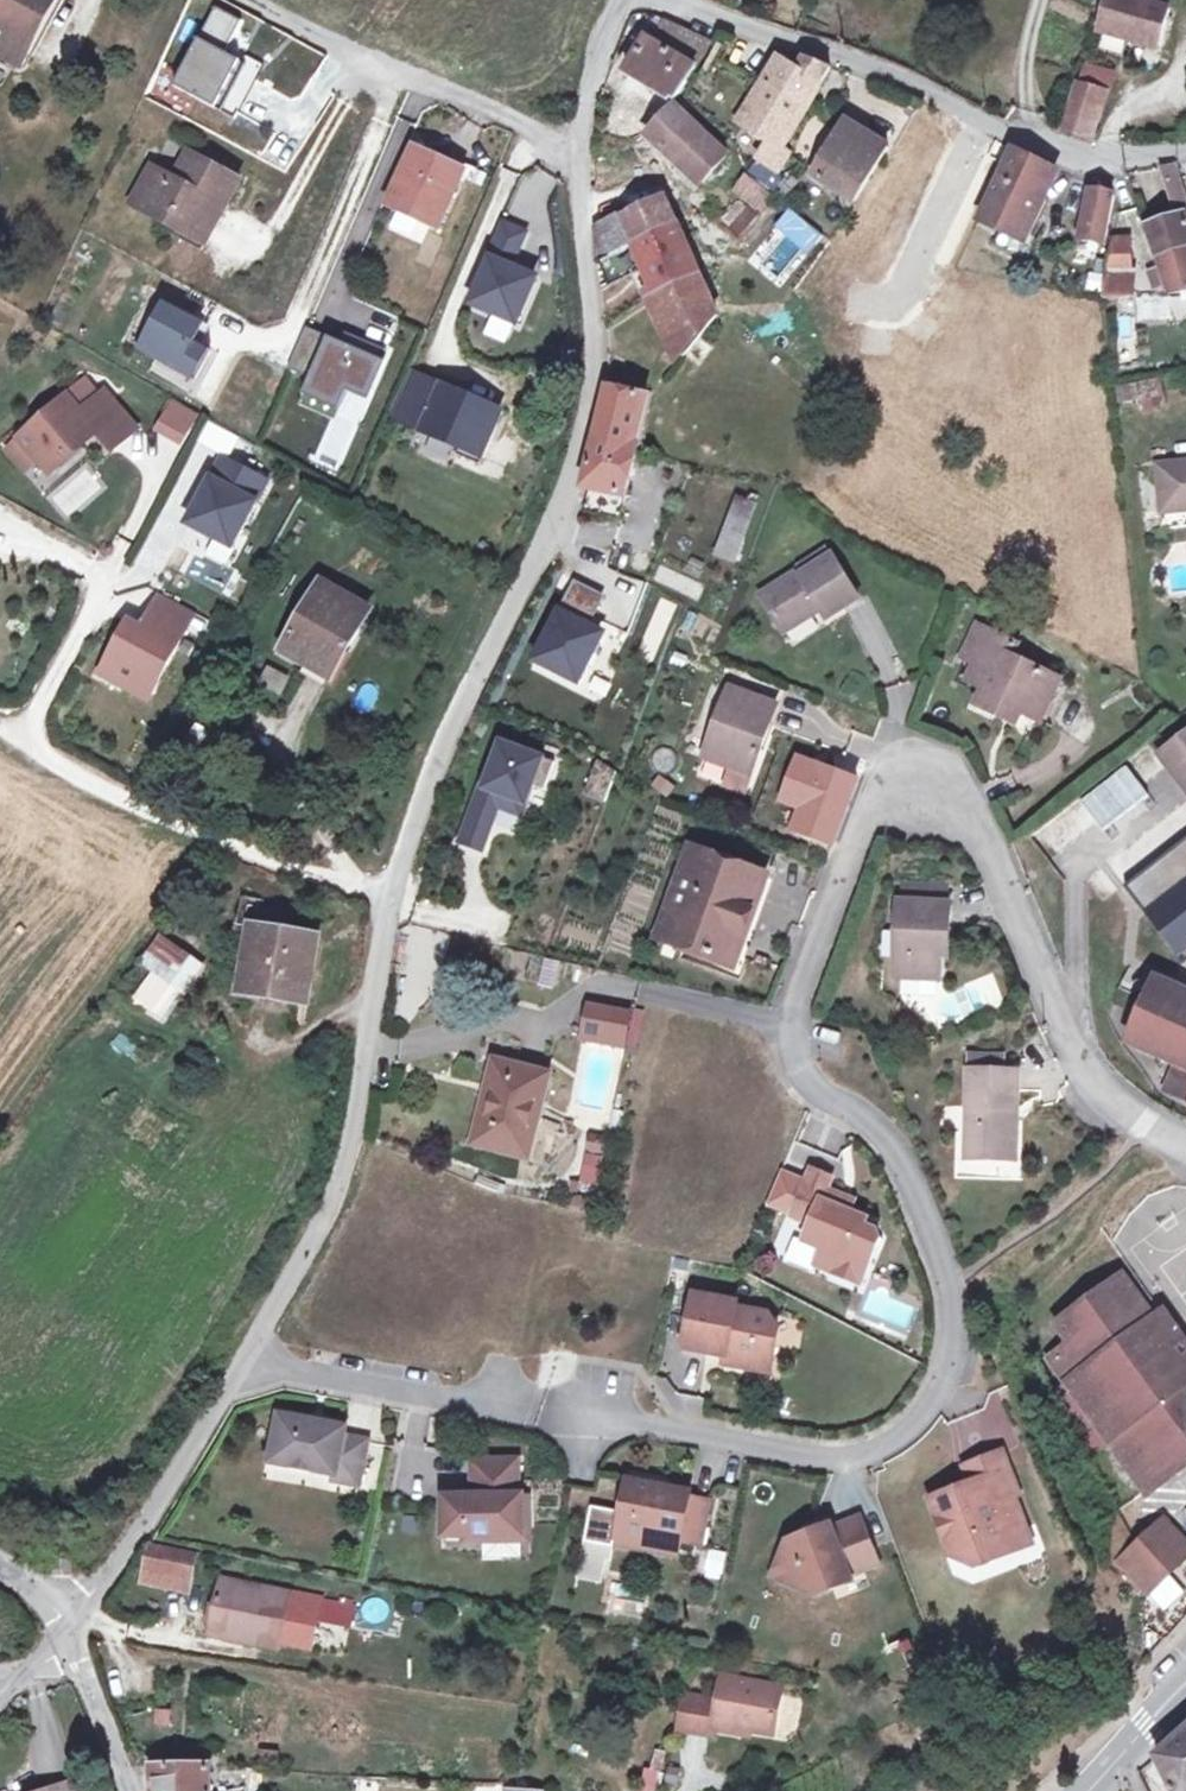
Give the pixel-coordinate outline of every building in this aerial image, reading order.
[(9,47),(34,0),(0,0),(0,42),(9,47)] [(1106,27),(1163,41),(1173,5),(1152,0),(1114,0),(1106,27)] [(235,21),(215,11),(177,87),(217,107),(241,59),(221,49),(235,21)] [(651,23),(627,21),(623,25),(617,38),(610,53),(628,62),(624,68),(674,100),(696,67),(709,40),(683,27),(661,16),(657,24),(648,38),(643,35),(651,23)] [(781,57),(758,94),(805,112),(830,65),(805,53),(798,64),(781,57)] [(1084,59),(1079,74),(1112,85),(1117,71),(1084,59)] [(1086,80),(1070,130),(1093,137),(1109,87),(1086,80)] [(805,112),(758,94),(746,112),(743,117),(774,142),(765,161),(783,172),(792,154),(793,151),(787,146),(805,112)] [(730,150),(678,103),(661,119),(652,130),(704,178),(730,150)] [(846,119),(812,172),(856,200),(891,148),(846,119)] [(147,155),(129,190),(190,223),(210,188),(221,194),(234,169),(183,141),(168,166),(147,155)] [(467,170),(414,146),(388,201),(440,225),(467,170)] [(1016,147),(983,220),(1003,228),(1027,237),(1045,195),(1056,168),(1016,147)] [(1181,167),(1179,161),(1165,165),(1179,210),(1185,208),(1185,185),(1181,167)] [(765,188),(745,172),(735,185),(755,202),(765,188)] [(1093,185),(1082,234),(1107,239),(1119,192),(1093,185)] [(203,230),(221,194),(210,188),(190,223),(203,230)] [(1027,237),(1003,228),(998,242),(1032,256),(1041,233),(1037,231),(1050,198),(1045,195),(1027,237)] [(623,216),(634,240),(678,219),(668,197),(623,216)] [(1152,224),(1161,253),(1185,246),(1185,216),(1185,214),(1180,215),(1152,224)] [(595,223),(598,257),(634,240),(623,216),(595,223)] [(678,219),(634,240),(598,257),(600,272),(640,254),(654,286),(695,260),(678,219)] [(526,231),(502,221),(468,304),(516,323),(536,275),(512,265),(526,231)] [(1110,272),(1108,295),(1136,294),(1134,238),(1115,238),(1110,272)] [(1161,253),(1163,262),(1150,266),(1157,284),(1169,279),(1172,292),(1185,287),(1185,246),(1161,253)] [(681,350),(715,309),(695,260),(654,286),(681,350)] [(199,322),(160,303),(139,347),(194,374),(210,341),(193,333),(199,322)] [(381,358),(308,330),(294,366),(312,373),(304,392),(337,405),(344,385),(367,394),(381,358)] [(497,409),(415,376),(397,420),(480,452),(497,409)] [(1164,392),(1161,377),(1125,382),(1128,397),(1164,392)] [(103,386),(80,402),(66,383),(0,431),(0,457),(21,485),(89,435),(103,454),(135,430),(103,386)] [(608,385),(603,410),(598,433),(634,440),(644,392),(608,385)] [(645,386),(644,392),(634,440),(637,441),(641,441),(651,387),(645,386)] [(195,414),(172,402),(158,429),(181,440),(195,414)] [(634,440),(598,433),(587,481),(628,491),(637,441),(634,440)] [(267,480),(221,456),(187,522),(233,546),(267,480)] [(1168,466),(1175,515),(1185,514),(1185,464),(1168,466)] [(761,502),(744,496),(723,551),(741,557),(761,502)] [(867,594),(840,552),(810,570),(807,566),(767,590),(791,628),(829,605),(834,615),(867,594)] [(597,594),(574,583),(561,611),(556,609),(533,658),(577,678),(599,631),(583,624),(597,594)] [(320,590),(282,655),(328,684),(368,618),(320,590)] [(192,616),(155,597),(140,626),(127,619),(99,671),(149,697),(192,616)] [(976,678),(992,687),(1011,651),(1016,640),(987,626),(972,656),(984,663),(976,678)] [(1029,647),(1016,640),(1011,651),(1023,657),(1029,647)] [(1006,714),(1011,703),(1029,712),(1049,721),(1069,681),(1023,657),(1011,651),(992,687),(984,702),(1006,714)] [(280,694),(290,676),(266,664),(256,682),(280,694)] [(784,702),(737,684),(711,754),(758,772),(767,746),(764,744),(773,719),(777,720),(784,702)] [(1029,712),(1011,703),(1006,714),(1023,723),(1029,712)] [(542,750),(495,736),(463,839),(483,846),(495,805),(522,814),(542,750)] [(1169,753),(1185,775),(1185,740),(1169,753)] [(1061,866),(1149,796),(1125,766),(1037,836),(1061,866)] [(1134,884),(1149,903),(1155,898),(1160,904),(1154,910),(1185,952),(1185,845),(1134,884)] [(771,875),(700,849),(677,915),(700,923),(691,946),(741,963),(771,875)] [(911,885),(909,903),(956,907),(957,889),(911,885)] [(256,926),(243,985),(309,998),(321,938),(278,929),(283,909),(253,903),(248,924),(256,926)] [(955,938),(958,907),(956,907),(909,903),(906,903),(900,977),(945,981),(949,937),(955,938)] [(670,938),(691,946),(700,923),(677,915),(670,938)] [(189,957),(157,934),(142,954),(175,977),(189,957)] [(1130,1036),(1179,1060),(1166,1088),(1185,1098),(1185,987),(1158,975),(1130,1036)] [(597,1004),(594,1016),(633,1026),(636,1014),(597,1004)] [(594,1016),(589,1035),(630,1045),(634,1026),(633,1026),(594,1016)] [(122,1031),(111,1044),(132,1061),(143,1048),(122,1031)] [(532,1157),(554,1073),(503,1061),(487,1125),(511,1131),(507,1150),(532,1157)] [(1025,1112),(1026,1072),(975,1070),(971,1160),(1011,1161),(1014,1112),(1025,1112)] [(1025,1112),(1014,1112),(1011,1161),(1021,1162),(1025,1112)] [(482,1144),(507,1150),(511,1131),(487,1125),(482,1144)] [(583,1140),(580,1187),(600,1188),(603,1141),(583,1140)] [(803,1218),(823,1226),(815,1243),(834,1251),(841,1254),(847,1267),(844,1275),(873,1288),(893,1241),(890,1233),(877,1227),(880,1221),(862,1213),(836,1202),(840,1191),(844,1180),(824,1171),(803,1218)] [(867,1201),(840,1191),(836,1202),(862,1213),(867,1201)] [(841,1254),(834,1251),(827,1267),(844,1275),(847,1267),(841,1254)] [(1125,1275),(1057,1324),(1069,1343),(1050,1357),(1069,1384),(1111,1444),(1146,1493),(1185,1464),(1185,1395),(1183,1391),(1185,1389),(1185,1341),(1165,1311),(1156,1317),(1125,1275)] [(732,1367),(757,1372),(760,1358),(782,1363),(788,1332),(779,1317),(743,1309),(745,1303),(702,1295),(692,1351),(733,1359),(732,1367)] [(760,1358),(757,1372),(779,1376),(782,1363),(760,1358)] [(1111,1444),(1069,1384),(1057,1392),(1092,1456),(1111,1444)] [(280,1415),(271,1463),(334,1476),(333,1481),(358,1485),(366,1442),(343,1437),(345,1428),(280,1415)] [(985,1574),(1005,1567),(1015,1547),(1038,1538),(1026,1505),(1030,1503),(1015,1462),(977,1476),(986,1499),(971,1505),(963,1501),(944,1508),(965,1565),(985,1574)] [(475,1463),(475,1500),(447,1501),(448,1537),(466,1536),(466,1544),(523,1544),(523,1521),(531,1521),(530,1501),(521,1501),(520,1463),(475,1463)] [(617,1553),(618,1547),(651,1554),(666,1543),(686,1547),(707,1551),(716,1509),(666,1498),(668,1491),(632,1484),(625,1517),(595,1511),(588,1547),(617,1553)] [(805,1535),(787,1541),(772,1575),(815,1595),(832,1586),(830,1582),(876,1564),(859,1518),(832,1528),(831,1525),(814,1532),(815,1537),(808,1539),(805,1535)] [(1162,1520),(1117,1559),(1143,1587),(1185,1546),(1185,1544),(1162,1520)] [(148,1543),(142,1580),(154,1582),(156,1573),(167,1575),(172,1548),(148,1543)] [(666,1543),(651,1554),(650,1557),(682,1564),(686,1547),(666,1543)] [(617,1553),(588,1547),(586,1559),(615,1565),(617,1553)] [(195,1552),(172,1548),(167,1575),(191,1577),(195,1552)] [(733,1560),(719,1558),(716,1575),(717,1576),(728,1578),(730,1578),(733,1560)] [(222,1579),(214,1627),(282,1640),(292,1592),(222,1579)] [(281,1647),(282,1640),(214,1627),(212,1634),(281,1647)] [(729,1681),(719,1732),(740,1736),(741,1732),(779,1739),(788,1693),(729,1681)] [(717,1740),(719,1732),(724,1705),(689,1698),(682,1733),(717,1740)] [(149,1708),(150,1724),(173,1723),(172,1707),(149,1708)] [(1155,1755),(1171,1790),(1185,1790),(1185,1727),(1155,1755)] [(639,1786),(651,1790),(658,1766),(646,1763),(639,1786)] [(149,1767),(152,1775),(160,1773),(161,1790),(214,1790),(213,1770),(149,1767)] [(69,1784),(71,1790),(81,1790),(77,1781),(69,1784)]
